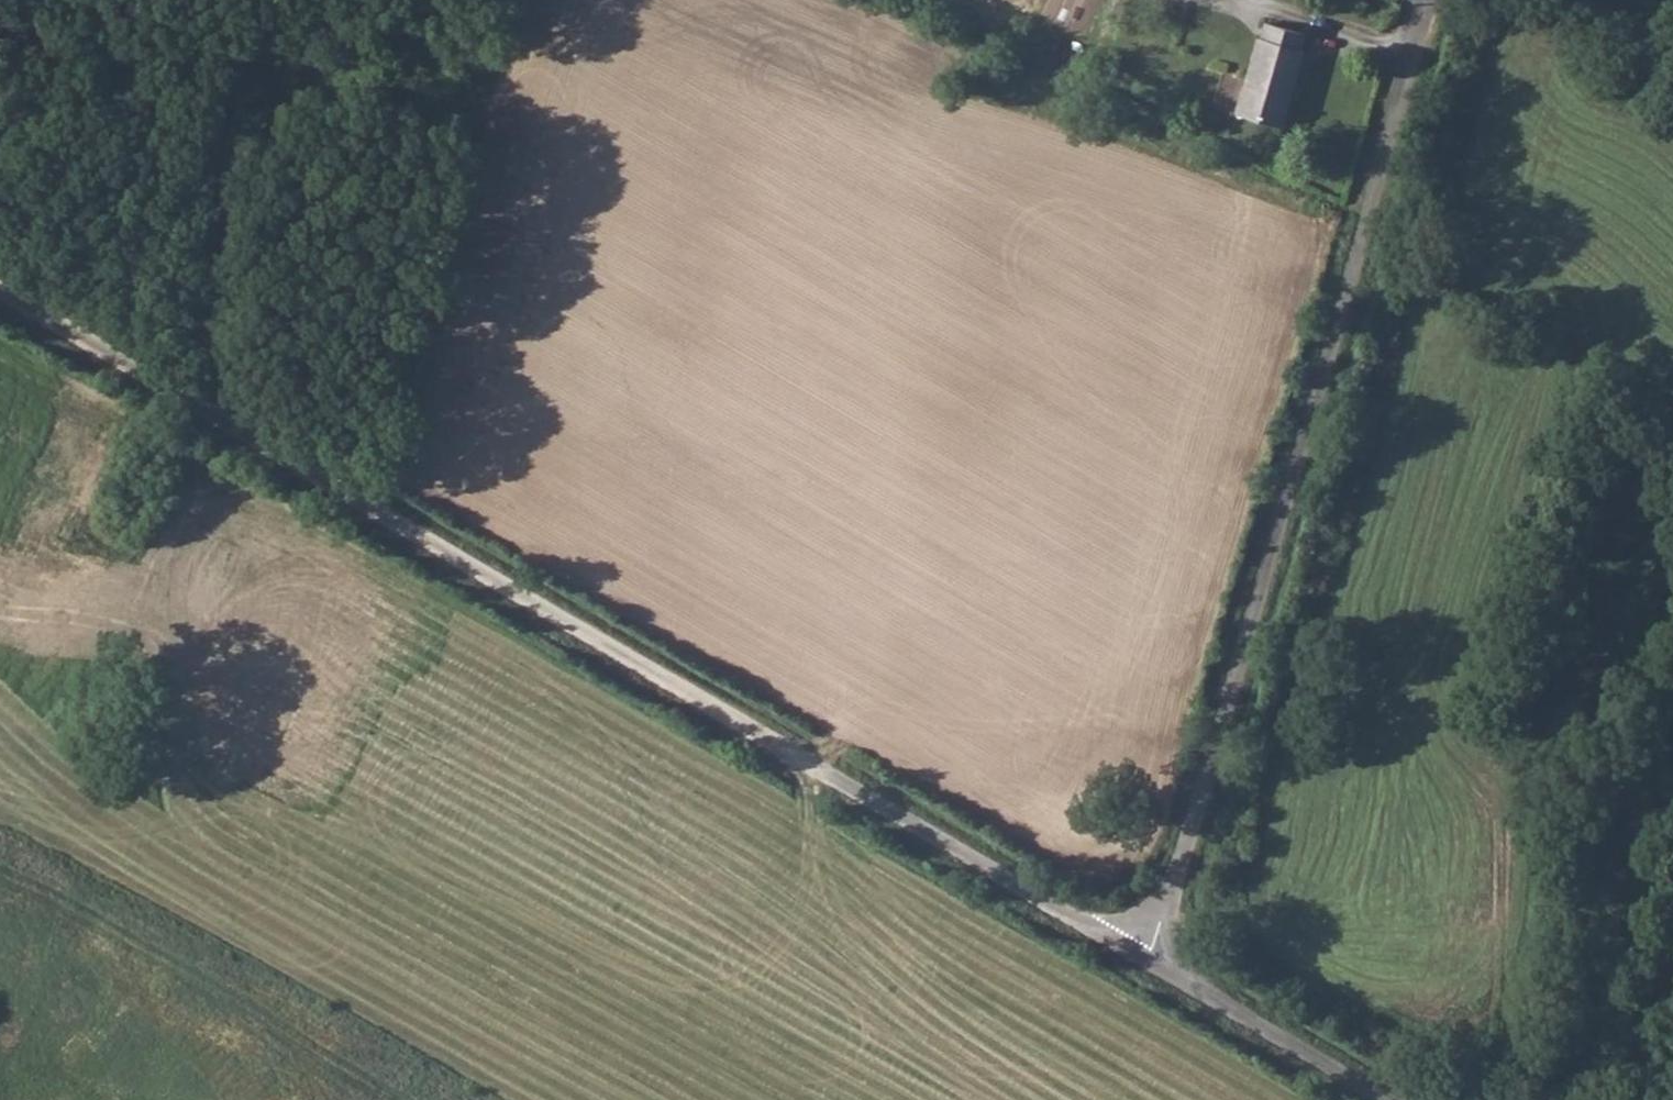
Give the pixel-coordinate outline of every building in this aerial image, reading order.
[(1235,104),(1277,116),(1285,87),(1296,86),(1306,43),(1301,42),(1304,21),(1264,10),(1252,31),(1235,104)]
